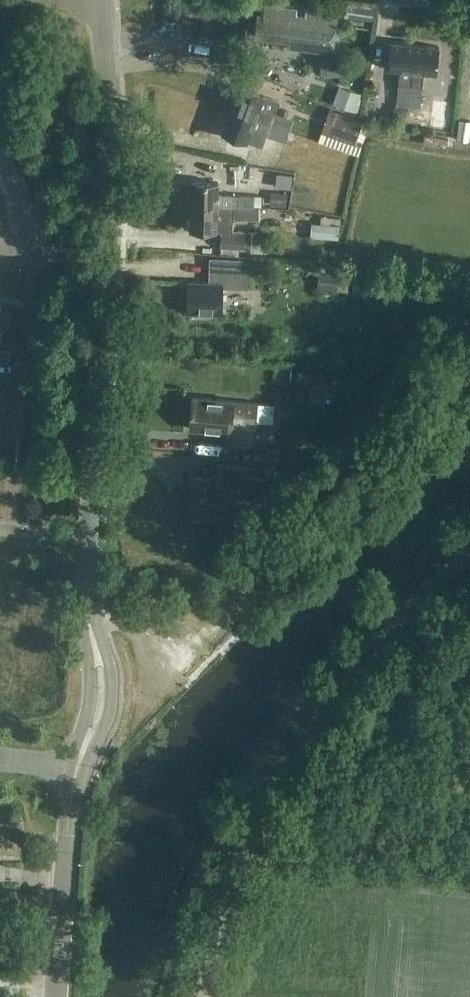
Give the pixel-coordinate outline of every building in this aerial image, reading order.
[(374,7),(346,3),(343,25),(371,29),(374,7)] [(261,13),(258,35),(305,41),(304,47),(335,51),(340,13),(309,9),(308,14),(300,13),(300,8),(268,4),(267,14),(261,13)] [(412,70),(415,44),(390,41),(388,68),(400,69),(396,106),(408,107),(410,85),(411,85),(412,70)] [(439,47),(415,44),(412,70),(436,73),(439,47)] [(322,56),(320,72),(344,75),(346,59),(322,56)] [(190,80),(192,69),(170,66),(169,77),(190,80)] [(256,92),(278,98),(282,81),(260,75),(256,92)] [(422,86),(411,85),(410,85),(408,107),(420,108),(422,86)] [(239,87),(230,110),(307,138),(311,127),(302,124),(302,123),(259,108),(264,96),(239,87)] [(292,107),(297,95),(285,91),(280,103),(292,107)] [(307,138),(230,110),(222,133),(267,149),(262,162),(297,174),(300,164),(287,160),(288,156),(280,153),(283,143),(305,150),(309,138),(307,138)] [(469,137),(469,121),(461,120),(458,140),(469,141),(469,137)] [(192,181),(191,205),(254,208),(254,197),(218,195),(218,182),(192,181)] [(284,195),(284,183),(268,182),(268,194),(284,195)] [(190,230),(221,231),(232,231),(232,220),(259,221),(260,209),(254,209),(254,208),(191,205),(190,230)] [(340,224),(312,222),(311,236),(338,238),(340,224)] [(245,248),(245,232),(232,231),(221,231),(221,247),(245,248)] [(211,257),(211,265),(210,282),(188,282),(187,312),(222,313),(223,286),(249,287),(250,258),(211,257)] [(319,270),(317,287),(338,290),(340,273),(319,270)] [(316,370),(315,386),(345,388),(347,369),(336,369),(336,371),(316,370)] [(274,404),(234,400),(192,397),(190,428),(227,431),(225,446),(254,448),(256,421),(273,422),(274,404)] [(212,522),(233,524),(237,484),(254,485),(256,467),(219,464),(218,478),(191,476),(191,475),(190,475),(186,516),(187,516),(187,515),(212,518),(212,522)]
